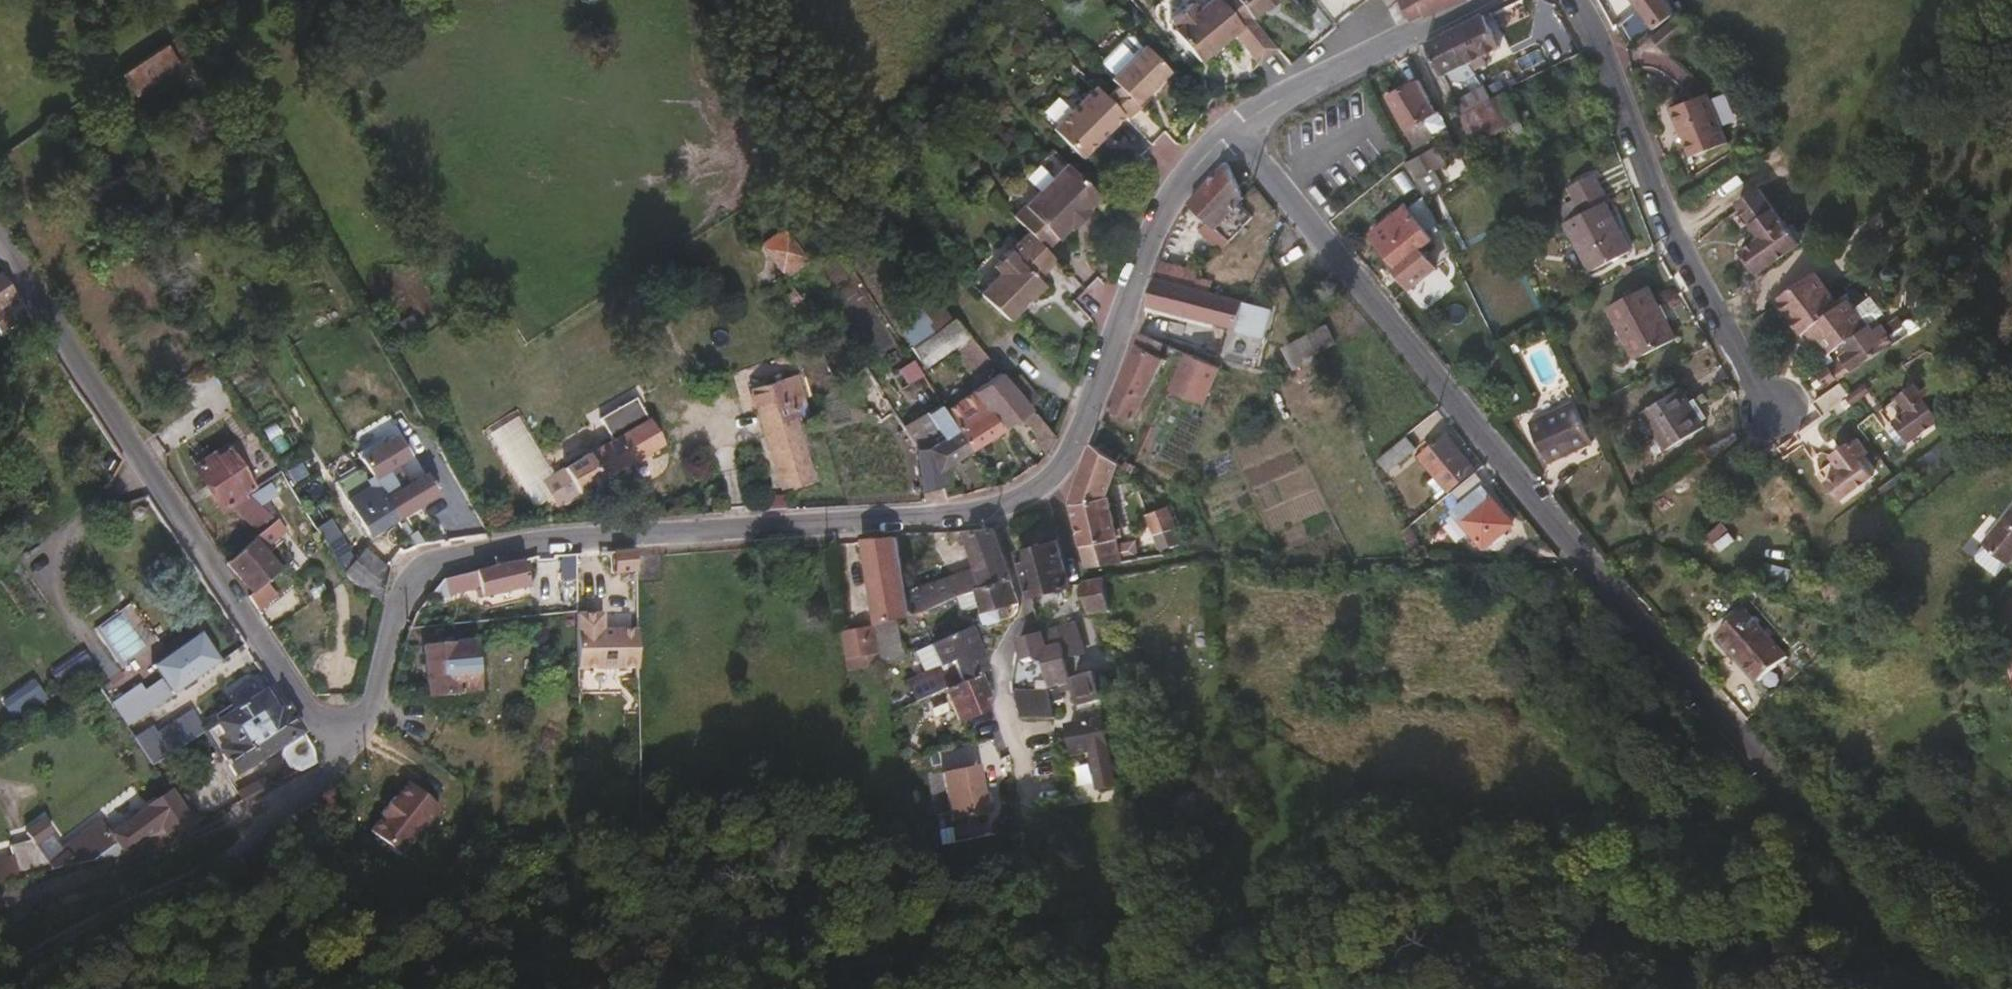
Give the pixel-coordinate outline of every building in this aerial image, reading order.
[(1234,0),(1195,0),(1188,6),(1183,0),(1180,0),(1162,16),(1169,23),(1166,27),(1193,58),(1227,29),(1268,77),(1287,61),(1256,26),(1234,0)] [(1287,0),(1234,0),(1256,26),(1272,13),(1274,15),(1290,3),(1287,0)] [(1456,0),(1396,0),(1407,20),(1423,12),(1426,15),(1456,0)] [(1689,23),(1672,0),(1638,0),(1646,11),(1620,31),(1637,56),(1689,23)] [(1506,54),(1491,19),(1457,37),(1472,70),(1476,68),(1479,72),(1484,69),(1483,65),(1506,54)] [(119,52),(130,71),(134,77),(177,48),(161,24),(119,52)] [(1472,70),(1457,37),(1435,48),(1451,82),(1456,80),(1462,89),(1464,90),(1482,80),(1479,72),(1476,68),(1472,70)] [(1147,89),(1171,67),(1145,40),(1111,71),(1120,82),(1109,93),(1130,115),(1152,96),(1147,89)] [(1445,118),(1428,80),(1396,96),(1422,150),(1440,141),(1433,124),(1445,118)] [(1087,158),(1132,117),(1130,115),(1109,93),(1101,86),(1058,125),(1087,158)] [(1726,147),(1719,127),(1707,95),(1669,108),(1681,137),(1689,160),(1726,147)] [(1527,143),(1508,102),(1496,109),(1507,134),(1510,141),(1514,148),(1527,143)] [(1507,134),(1496,109),(1485,115),(1497,141),(1500,147),(1510,141),(1507,134)] [(1497,141),(1485,115),(1470,123),(1481,149),(1497,141)] [(1163,174),(1187,154),(1166,130),(1142,150),(1163,174)] [(1456,173),(1445,151),(1428,159),(1440,182),(1456,173)] [(1219,229),(1253,195),(1235,158),(1193,200),(1219,229)] [(1078,231),(1101,211),(1098,208),(1105,201),(1070,165),(1040,193),(1013,217),(1028,232),(1047,253),(1075,228),(1078,231)] [(1642,261),(1619,212),(1624,209),(1610,181),(1581,195),(1594,223),(1578,230),(1603,281),(1642,261)] [(1772,284),(1816,253),(1801,231),(1799,231),(1796,228),(1774,195),(1751,211),(1777,248),(1756,262),(1772,284)] [(1341,207),(1336,200),(1329,204),(1335,212),(1341,207)] [(1413,290),(1441,268),(1424,247),(1436,238),(1409,205),(1376,233),(1398,259),(1392,263),(1413,290)] [(813,256),(802,243),(791,229),(767,241),(791,273),(813,256)] [(1041,286),(1037,280),(1056,262),(1047,253),(1028,232),(988,270),(993,275),(975,292),(1004,322),(1041,286)] [(1199,275),(1201,267),(1160,258),(1156,275),(1196,287),(1199,275)] [(1120,287),(1089,275),(1076,309),(1106,321),(1120,287)] [(1240,332),(1249,301),(1235,297),(1213,291),(1196,287),(1156,275),(1148,315),(1160,317),(1163,307),(1232,327),(1224,361),(1233,346),(1240,332)] [(1215,284),(1216,279),(1199,275),(1196,287),(1213,291),(1215,284)] [(14,301),(0,281),(0,311),(14,301)] [(1235,297),(1238,289),(1215,284),(1213,291),(1235,297)] [(1854,322),(1830,288),(1790,316),(1816,352),(1826,345),(1843,371),(1882,343),(1863,316),(1854,322)] [(1685,354),(1659,298),(1619,318),(1645,372),(1685,354)] [(14,301),(0,311),(0,314),(16,334),(30,323),(14,301)] [(1263,371),(1279,310),(1249,301),(1240,332),(1233,346),(1224,361),(1238,363),(1263,371)] [(988,360),(956,321),(953,317),(914,349),(931,368),(956,349),(975,371),(988,360)] [(1299,368),(1321,357),(1338,350),(1327,329),(1311,337),(1289,347),(1299,368)] [(1135,422),(1166,357),(1162,355),(1166,345),(1144,335),(1111,410),(1135,422)] [(1201,407),(1216,376),(1219,370),(1188,356),(1171,394),(1201,407)] [(915,360),(899,367),(907,385),(923,378),(915,360)] [(1056,445),(998,373),(986,383),(952,408),(980,451),(1016,424),(1047,463),(1056,445)] [(819,480),(801,418),(812,415),(800,374),(754,388),(785,489),(819,480)] [(598,415),(612,436),(619,431),(647,414),(634,392),(598,415)] [(1632,434),(1614,396),(1572,415),(1591,453),(1630,436),(1632,434)] [(1857,429),(1863,425),(1869,421),(1866,416),(1857,401),(1824,424),(1837,443),(1857,429)] [(980,451),(952,408),(949,404),(934,416),(951,440),(937,450),(951,473),(951,474),(980,451)] [(543,478),(558,468),(521,408),(485,430),(530,503),(551,491),(543,478)] [(1715,447),(1693,410),(1654,433),(1677,471),(1715,447)] [(580,490),(664,439),(647,414),(619,431),(612,436),(564,465),(580,490)] [(1591,453),(1572,415),(1561,420),(1581,456),(1591,453)] [(1962,448),(1960,445),(1971,437),(1957,418),(1946,425),(1940,417),(1922,430),(1927,438),(1913,449),(1929,473),(1962,448)] [(1455,494),(1481,471),(1454,439),(1428,462),(1455,494)] [(251,494),(259,489),(231,446),(196,470),(224,510),(241,500),(251,494)] [(1122,468),(1128,457),(1116,448),(1113,451),(1103,446),(1100,451),(1111,457),(1122,465),(1122,468)] [(1112,497),(1122,465),(1111,457),(1100,451),(1095,448),(1094,450),(1073,506),(1077,505),(1112,497)] [(1846,478),(1826,450),(1809,462),(1820,477),(1829,491),(1846,478)] [(1395,481),(1413,465),(1404,455),(1385,472),(1392,480),(1395,481)] [(290,481),(311,468),(307,461),(286,475),(290,481)] [(394,528),(436,505),(425,485),(432,481),(443,497),(457,488),(441,461),(405,480),(410,491),(382,507),(394,528)] [(580,490),(564,465),(558,468),(543,478),(551,491),(558,503),(580,490)] [(1521,523),(1492,486),(1495,483),(1484,471),(1459,492),(1467,502),(1458,510),(1462,514),(1490,548),(1521,523)] [(953,491),(951,474),(929,475),(930,493),(953,491)] [(1894,495),(1884,479),(1872,487),(1867,481),(1849,493),(1860,509),(1843,522),(1858,543),(1894,518),(1884,503),(1894,495)] [(382,507),(366,482),(358,487),(363,494),(343,508),(365,543),(394,528),(382,507)] [(277,560),(262,539),(287,523),(282,512),(291,506),(282,493),(266,502),(277,511),(269,517),(219,552),(245,581),(241,586),(251,601),(270,589),(258,574),(277,560)] [(277,511),(266,502),(251,494),(241,500),(269,517),(277,511)] [(1127,557),(1112,498),(1112,497),(1077,505),(1091,567),(1136,563),(1134,555),(1127,557)] [(1186,548),(1177,526),(1170,510),(1160,513),(1149,518),(1164,556),(1183,550),(1186,548)] [(2011,558),(2011,520),(2005,513),(1957,566),(1985,588),(1995,578),(2011,558)] [(1723,549),(1736,540),(1724,522),(1711,531),(1723,549)] [(341,545),(328,524),(315,533),(317,536),(329,554),(341,545)] [(1012,580),(1004,555),(997,529),(968,529),(954,530),(959,543),(966,541),(974,568),(910,588),(914,611),(981,590),(1012,580)] [(857,545),(865,543),(875,621),(914,611),(910,588),(902,542),(910,540),(909,532),(901,532),(901,534),(856,537),(857,545)] [(364,580),(354,565),(341,545),(329,554),(346,579),(356,586),(364,580)] [(1073,591),(1059,546),(1025,556),(1038,599),(1064,593),(1073,591)] [(637,569),(637,561),(638,548),(614,548),(614,569),(637,569)] [(381,605),(389,569),(363,551),(354,565),(364,580),(356,586),(378,602),(381,605)] [(533,582),(529,564),(500,571),(502,583),(503,588),(506,590),(531,584),(533,582)] [(502,583),(500,571),(479,575),(482,588),(502,583)] [(271,583),(282,597),(294,588),(283,574),(271,583)] [(482,588),(479,575),(448,581),(439,594),(443,597),(482,588)] [(1020,607),(1012,580),(981,590),(992,624),(996,624),(1007,620),(1005,611),(1009,609),(1015,610),(1020,607)] [(1119,619),(1113,584),(1089,588),(1095,623),(1119,619)] [(2003,600),(2011,610),(2011,593),(2003,600)] [(638,667),(637,628),(587,628),(587,612),(574,611),(574,666),(575,666),(616,666),(638,667)] [(1762,670),(1729,618),(1695,641),(1729,692),(1762,670)] [(875,621),(852,628),(842,631),(845,660),(880,655),(875,621)] [(987,672),(971,627),(955,632),(945,637),(935,641),(929,644),(933,653),(939,669),(885,692),(888,714),(946,689),(977,676),(987,672)] [(464,696),(463,687),(472,686),(466,628),(425,633),(421,634),(426,691),(430,690),(432,699),(464,696)] [(945,637),(941,630),(932,635),(935,641),(945,637)] [(1087,659),(1081,633),(1046,640),(1052,661),(1066,659),(1067,663),(1087,659)] [(222,663),(202,638),(163,669),(172,680),(149,692),(142,685),(113,704),(127,727),(222,663)] [(1052,661),(1046,640),(1022,644),(1027,668),(1047,663),(1052,661)] [(46,666),(62,689),(95,664),(79,642),(46,666)] [(882,675),(933,653),(929,644),(881,664),(882,675)] [(1069,676),(1067,663),(1066,659),(1052,661),(1047,663),(1051,689),(1071,685),(1069,676)] [(987,700),(977,676),(946,689),(961,725),(985,714),(982,702),(987,700)] [(16,721),(51,701),(38,678),(3,699),(16,721)] [(1101,709),(1098,686),(1096,680),(1074,684),(1078,710),(1080,713),(1101,709)] [(306,745),(280,707),(279,705),(271,710),(260,694),(212,726),(224,746),(216,753),(231,777),(277,748),(277,758),(285,771),(292,776),(303,769),(306,765),(309,753),(306,745)] [(1054,719),(1051,694),(1033,697),(1011,699),(1017,722),(1049,720),(1054,719)] [(192,708),(145,729),(142,720),(132,725),(149,763),(205,739),(192,708)] [(2003,737),(2011,742),(2011,720),(2003,737)] [(1106,746),(1102,723),(1069,728),(1071,755),(1106,751),(1106,746)] [(390,848),(414,821),(431,801),(401,776),(388,790),(386,789),(371,805),(374,808),(360,822),(390,848)] [(10,884),(79,868),(106,864),(123,859),(184,826),(160,793),(100,838),(89,824),(51,853),(56,859),(39,871),(36,866),(7,875),(10,881),(10,884)] [(36,866),(25,849),(41,838),(32,826),(16,839),(22,847),(1,853),(3,863),(7,875),(36,866)] [(10,881),(7,875),(3,863),(0,864),(0,884),(10,881)]
